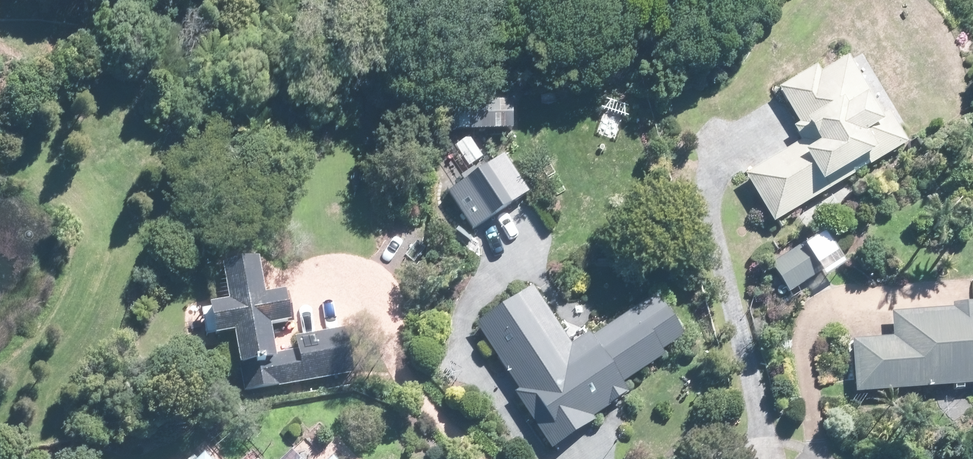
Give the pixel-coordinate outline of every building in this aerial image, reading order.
[(888,117),(855,59),(853,57),(826,73),(822,66),(784,87),(805,125),(799,128),(808,143),(755,173),(752,175),(779,223),(796,213),(850,181),(860,175),(857,169),(873,160),(876,165),(913,144),(905,130),(895,113),(888,117)] [(506,131),(505,104),(444,105),(445,133),(506,131)] [(481,160),(469,141),(456,149),(468,168),(481,160)] [(479,230),(529,197),(533,194),(509,157),(501,161),(490,169),(483,173),(470,182),(454,192),(479,230)] [(823,275),(841,262),(822,233),(777,264),(796,293),(808,285),(823,275)] [(273,292),(268,261),(257,262),(254,260),(237,263),(234,268),(239,305),(219,308),(219,310),(208,312),(212,337),(225,334),(226,337),(244,334),(249,364),(244,366),(249,392),(358,374),(350,330),(303,338),(305,350),(295,352),(284,354),(280,327),(300,324),(295,294),(288,295),(274,297),(273,292)] [(575,347),(566,333),(538,288),(482,324),(516,377),(525,391),(521,394),(531,410),(533,413),(557,450),(561,447),(596,425),(601,421),(598,416),(612,407),(619,402),(634,393),(628,383),(671,355),(668,351),(689,338),(663,297),(597,339),(594,335),(589,337),(575,347)] [(959,305),(959,309),(896,314),(898,338),(857,340),(861,394),(938,388),(972,385),(972,304),(959,305)] [(582,328),(589,323),(591,315),(587,309),(579,306),(572,310),(570,318),(574,325),(582,328)]
